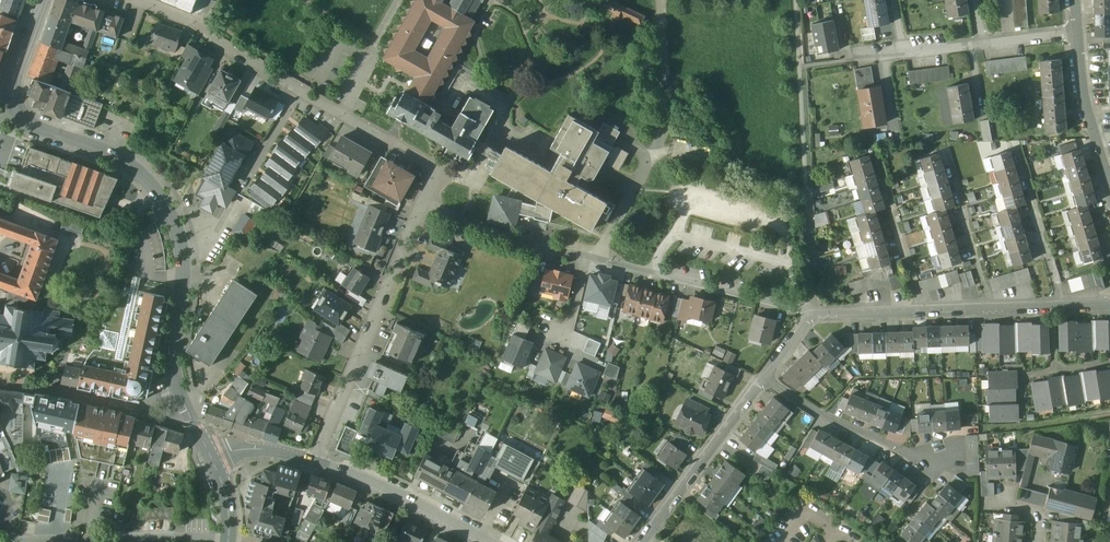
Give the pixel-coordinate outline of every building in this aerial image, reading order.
[(0,9),(19,15),(25,0),(3,0),(0,9)] [(71,0),(56,0),(51,14),(70,21),(91,29),(96,30),(117,38),(124,19),(71,0)] [(192,14),(198,0),(159,0),(192,14)] [(217,6),(222,9),(227,1),(226,0),(221,0),(217,6)] [(469,31),(470,30),(465,26),(469,19),(449,8),(450,7),(441,2),(442,0),(416,0),(416,1),(411,2),(412,7),(412,9),(406,10),(408,15),(407,17),(402,18),(403,23),(402,25),(397,26),(399,31),(398,33),(393,34),(394,39),(393,40),(388,42),(390,47),(389,48),(384,50),(385,55),(383,59),(395,66),(397,71),(401,70),(415,78),(414,80),(408,82),(409,87),(406,93),(424,103),(428,95),(432,88),(436,90),(438,86),(444,84),(442,79),(443,77),(448,76),(446,72),(447,70),(453,68),(451,63),(452,62),(457,60),(455,55),(456,54),(462,52),(460,48),(461,46),(466,44),(464,39),(466,37),(471,36),(469,31)] [(450,7),(449,8),(469,19),(470,19),(480,1),(482,2),(483,0),(454,0),(450,7)] [(609,0),(600,0),(597,5),(640,26),(644,17),(609,0)] [(868,28),(889,24),(885,0),(863,0),(868,28)] [(947,18),(968,14),(966,0),(944,0),(947,18)] [(1013,9),(1026,9),(1026,0),(1012,0),(1013,9)] [(1038,14),(1058,13),(1057,0),(1037,0),(1038,14)] [(1094,4),(1094,15),(1109,14),(1109,3),(1094,4)] [(1026,9),(1013,9),(1015,28),(1028,27),(1026,9)] [(51,14),(41,42),(60,49),(62,43),(70,21),(51,14)] [(1094,15),(1094,26),(1109,26),(1109,14),(1094,15)] [(0,15),(0,49),(7,52),(17,21),(0,15)] [(833,20),(811,25),(817,54),(839,50),(833,20)] [(183,32),(157,23),(153,33),(155,34),(153,41),(151,40),(150,43),(171,50),(176,51),(178,45),(183,32)] [(1094,26),(1095,37),(1102,36),(1109,36),(1109,26),(1094,26)] [(91,29),(83,50),(88,52),(96,30),(91,29)] [(60,49),(41,42),(33,63),(52,70),(60,49)] [(83,50),(62,43),(60,49),(68,52),(75,54),(86,58),(88,52),(83,50)] [(194,49),(187,44),(186,48),(182,56),(188,59),(194,49)] [(176,51),(171,50),(169,56),(180,59),(182,56),(186,48),(178,45),(176,51)] [(208,56),(194,49),(188,59),(176,81),(192,90),(194,88),(195,88),(203,74),(211,60),(207,57),(208,56)] [(75,54),(68,52),(65,61),(71,64),(75,54)] [(86,58),(75,54),(71,64),(67,76),(78,80),(84,65),(86,59),(86,58)] [(1018,57),(1011,58),(1013,71),(1019,70),(1018,57)] [(1024,57),(1018,57),(1019,70),(1026,69),(1024,57)] [(1011,58),(1004,59),(1006,72),(1013,71),(1011,58)] [(102,65),(86,59),(84,65),(92,68),(93,66),(100,69),(102,65)] [(1004,59),(998,60),(1000,73),(1006,72),(1004,59)] [(1059,60),(1039,61),(1042,97),(1062,95),(1059,60)] [(992,61),(985,62),(986,74),(993,73),(992,61)] [(52,70),(33,63),(28,76),(36,79),(47,83),(52,70)] [(948,66),(941,67),(942,80),(950,79),(948,66)] [(869,67),(853,70),(856,91),(873,88),(869,67)] [(941,67),(934,68),(936,81),(942,80),(941,67)] [(928,68),(921,69),(923,82),(929,81),(928,68)] [(921,69),(915,70),(916,83),(923,82),(921,69)] [(209,90),(228,101),(228,100),(240,81),(221,70),(209,90)] [(915,70),(908,71),(910,84),(916,83),(915,70)] [(203,74),(195,88),(194,88),(192,90),(199,94),(209,77),(203,74)] [(78,80),(67,76),(62,88),(72,92),(74,93),(78,80)] [(150,82),(135,76),(132,85),(147,91),(150,82)] [(47,83),(36,79),(34,84),(35,96),(41,109),(63,117),(72,92),(62,88),(47,83)] [(966,85),(946,88),(952,124),(973,120),(966,85)] [(873,88),(856,91),(863,127),(884,124),(878,87),(873,88)] [(262,92),(255,88),(249,99),(245,107),(252,111),(253,109),(268,117),(271,112),(272,112),(274,109),(273,109),(277,101),(261,93),(262,92)] [(228,101),(209,90),(206,95),(210,97),(208,100),(223,109),(228,101)] [(74,93),(72,92),(63,117),(95,129),(104,104),(74,93)] [(470,97),(452,128),(439,121),(439,119),(438,118),(440,113),(435,110),(436,110),(424,103),(406,93),(404,92),(400,99),(397,97),(387,113),(448,147),(469,159),(475,149),(476,147),(474,146),(477,141),(494,110),(470,97)] [(204,98),(199,95),(192,106),(198,109),(204,98)] [(236,105),(234,109),(242,113),(245,107),(249,99),(241,95),(236,105)] [(1062,95),(1042,97),(1044,132),(1065,131),(1062,95)] [(236,105),(228,100),(228,101),(223,109),(224,112),(213,131),(219,135),(227,121),(234,109),(236,105)] [(560,153),(551,171),(506,146),(501,154),(497,161),(490,174),(513,187),(518,190),(537,200),(553,209),(591,230),(607,202),(580,187),(566,180),(572,170),(571,170),(576,162),(581,165),(599,131),(569,115),(556,138),(550,148),(560,153)] [(318,128),(305,118),(296,130),(294,129),(315,145),(325,133),(318,128)] [(987,119),(980,121),(982,136),(990,135),(987,119)] [(599,131),(581,165),(576,162),(571,170),(572,170),(566,180),(580,187),(585,178),(588,180),(594,178),(606,156),(612,146),(620,132),(604,123),(599,131)] [(327,130),(320,125),(318,128),(325,133),(327,130)] [(315,145),(294,129),(285,140),(283,139),(283,140),(305,156),(313,145),(315,146),(315,145)] [(226,143),(245,154),(251,143),(232,133),(226,143)] [(353,145),(341,138),(343,136),(342,136),(335,147),(329,158),(330,159),(331,156),(350,167),(349,170),(358,175),(371,152),(354,143),(353,145)] [(305,156),(283,140),(274,151),(296,168),(296,167),(295,166),(303,155),(305,156)] [(501,154),(477,141),(474,146),(476,147),(475,149),(497,161),(501,154)] [(1075,141),(1059,146),(1062,154),(1078,149),(1075,141)] [(226,143),(225,142),(206,175),(225,186),(245,154),(226,143)] [(329,144),(323,155),(329,158),(335,147),(329,144)] [(612,146),(606,156),(610,158),(607,164),(619,170),(628,153),(617,147),(616,148),(612,146)] [(62,159),(30,147),(22,169),(23,169),(21,172),(16,171),(10,187),(16,189),(52,201),(100,218),(118,178),(62,159)] [(469,159),(448,147),(442,159),(463,170),(469,159)] [(1078,149),(1062,154),(1066,168),(1084,162),(1080,149),(1078,149)] [(1009,150),(991,156),(995,170),(1013,164),(1009,150)] [(296,168),(274,151),(274,152),(276,153),(267,164),(291,182),(288,179),(296,168)] [(938,153),(919,158),(924,172),(942,167),(938,153)] [(868,155),(850,160),(854,174),(872,169),(868,155)] [(382,159),(370,181),(375,184),(388,162),(382,159)] [(412,176),(388,162),(375,184),(390,192),(400,198),(412,176)] [(1084,162),(1066,168),(1070,181),(1088,176),(1084,162)] [(291,182),(267,164),(267,165),(270,167),(262,178),(261,177),(260,177),(282,194),(291,182)] [(1013,164),(995,170),(999,183),(1017,177),(1013,164)] [(942,167),(924,172),(927,185),(946,179),(942,167)] [(872,169),(854,174),(858,187),(876,182),(872,169)] [(225,186),(206,175),(195,196),(205,201),(202,206),(213,211),(218,202),(226,206),(234,191),(225,186)] [(1088,176),(1070,181),(1073,194),(1092,189),(1088,176)] [(282,194),(260,177),(251,190),(253,191),(269,203),(271,205),(280,193),(282,194)] [(1017,177),(999,183),(1003,196),(1021,190),(1017,177)] [(946,179),(927,185),(931,198),(950,192),(946,179)] [(832,181),(819,185),(821,192),(834,188),(832,181)] [(876,182),(858,187),(862,200),(879,195),(876,182)] [(518,190),(513,187),(506,200),(512,201),(518,190)] [(1092,189),(1073,194),(1077,207),(1086,205),(1096,202),(1092,189)] [(1021,190),(1003,196),(1007,209),(1016,207),(1025,204),(1021,190)] [(269,203),(253,191),(251,195),(266,206),(269,203)] [(367,197),(353,191),(350,198),(364,204),(367,197)] [(400,198),(390,192),(388,197),(397,202),(400,198)] [(950,192),(931,198),(935,212),(945,209),(954,206),(950,192)] [(879,195),(862,200),(865,214),(874,211),(883,208),(879,195)] [(384,204),(367,197),(364,204),(368,206),(370,206),(370,205),(381,210),(384,204)] [(397,202),(388,197),(384,204),(398,210),(401,204),(397,202)] [(506,200),(495,197),(489,222),(514,227),(517,214),(519,203),(512,201),(506,200)] [(553,209),(537,200),(535,207),(519,203),(517,214),(534,218),(534,219),(540,221),(548,223),(548,222),(550,222),(553,209)] [(263,208),(253,202),(250,207),(260,213),(263,208)] [(381,210),(370,205),(370,206),(368,206),(353,242),(373,251),(389,214),(381,210)] [(1077,207),(1068,210),(1072,224),(1090,218),(1086,205),(1077,207)] [(260,213),(250,207),(247,212),(257,218),(260,213)] [(1007,209),(997,212),(1001,226),(1020,220),(1016,207),(1007,209)] [(935,212),(927,214),(931,227),(949,222),(945,209),(935,212)] [(865,214),(857,216),(860,229),(878,224),(874,211),(865,214)] [(814,213),(815,226),(828,225),(827,212),(814,213)] [(155,213),(150,215),(153,223),(158,221),(155,213)] [(257,223),(244,214),(233,232),(234,235),(245,239),(257,223)] [(0,218),(0,231),(32,243),(36,231),(0,218)] [(1090,218),(1072,224),(1076,237),(1094,231),(1090,218)] [(1020,220),(1001,226),(1005,239),(1024,233),(1020,220)] [(949,222),(931,227),(935,241),(952,235),(949,222)] [(878,224),(860,229),(864,243),(882,238),(878,224)] [(19,278),(15,291),(30,296),(37,299),(58,239),(36,231),(32,243),(19,278)] [(1094,231),(1076,237),(1080,250),(1098,244),(1094,231)] [(437,233),(435,239),(442,242),(445,236),(437,233)] [(1024,233),(1005,239),(1009,252),(1028,246),(1024,233)] [(952,235),(935,241),(938,254),(956,248),(952,235)] [(435,239),(431,237),(427,248),(439,253),(430,274),(418,269),(414,279),(432,286),(434,281),(448,287),(450,284),(451,285),(453,279),(452,278),(458,265),(459,265),(461,259),(460,259),(461,256),(447,250),(449,245),(442,242),(435,239)] [(882,238),(864,243),(868,256),(886,251),(882,238)] [(1098,244),(1080,250),(1084,263),(1102,258),(1098,244)] [(1028,246),(1009,252),(1013,266),(1032,260),(1028,246)] [(956,248),(938,254),(942,267),(960,262),(956,248)] [(886,251),(868,256),(872,269),(890,264),(886,251)] [(358,262),(348,256),(344,262),(354,268),(358,262)] [(354,268),(348,278),(346,277),(341,285),(358,295),(369,278),(354,268)] [(1028,268),(1015,272),(1018,283),(1031,280),(1028,268)] [(555,272),(546,270),(541,291),(555,294),(554,298),(559,299),(564,300),(565,297),(567,298),(572,276),(564,274),(564,273),(555,271),(555,272)] [(957,270),(950,272),(954,284),(960,282),(958,274),(957,270)] [(970,271),(964,273),(969,287),(975,285),(970,271)] [(1100,271),(1093,273),(1096,285),(1098,291),(1105,289),(1100,271)] [(10,289),(15,291),(19,278),(0,272),(0,286),(10,289)] [(887,272),(874,276),(877,287),(891,283),(889,278),(887,272)] [(950,272),(944,274),(948,286),(954,284),(950,272)] [(1015,272),(1009,273),(1012,285),(1018,283),(1015,272)] [(969,287),(964,273),(958,274),(960,282),(962,289),(969,287)] [(1009,273),(1002,275),(1006,287),(1012,285),(1009,273)] [(1093,273),(1087,275),(1090,287),(1096,285),(1093,273)] [(541,291),(545,275),(538,274),(530,292),(541,295),(542,292),(541,291)] [(599,277),(591,275),(583,308),(598,311),(599,308),(610,310),(613,296),(616,282),(616,281),(609,280),(610,276),(599,274),(599,277)] [(902,274),(889,278),(891,283),(893,290),(905,286),(902,274)] [(944,274),(938,276),(941,288),(948,286),(944,274)] [(135,275),(130,293),(139,295),(143,277),(135,275)] [(1002,275),(996,277),(999,289),(1006,287),(1002,275)] [(1087,275),(1081,277),(1084,288),(1090,287),(1087,275)] [(874,276),(867,278),(870,289),(877,287),(874,276)] [(938,276),(932,278),(935,289),(941,288),(938,276)] [(996,277),(989,279),(992,291),(999,289),(996,277)] [(1081,277),(1075,278),(1078,290),(1084,288),(1081,277)] [(867,278),(861,280),(864,291),(870,289),(867,278)] [(932,278),(925,280),(929,291),(935,289),(932,278)] [(1075,278),(1068,280),(1071,292),(1078,290),(1075,278)] [(233,279),(187,350),(210,366),(257,295),(233,279)] [(861,280),(855,282),(858,293),(864,291),(861,280)] [(925,280),(918,282),(922,293),(929,291),(925,280)] [(1068,280),(1061,282),(1064,294),(1071,292),(1068,280)] [(623,284),(616,282),(613,296),(620,298),(620,295),(623,284)] [(855,282),(849,283),(852,295),(858,293),(855,282)] [(629,285),(623,283),(623,284),(620,295),(627,297),(629,285)] [(642,288),(629,285),(627,297),(623,310),(636,313),(642,289),(642,288)] [(15,291),(10,289),(6,304),(8,306),(16,307),(16,305),(18,305),(19,299),(28,302),(30,296),(15,291)] [(351,307),(324,289),(312,307),(338,324),(339,324),(340,323),(351,307)] [(656,292),(642,289),(636,313),(635,314),(650,318),(656,293),(656,292)] [(139,296),(139,295),(130,293),(116,290),(103,326),(106,327),(105,330),(102,331),(100,334),(98,338),(98,342),(101,347),(100,350),(94,349),(84,364),(92,366),(93,361),(107,364),(106,369),(120,372),(123,372),(124,368),(128,369),(132,352),(127,351),(130,337),(135,338),(139,320),(134,319),(137,305),(142,306),(143,297),(139,296)] [(142,306),(137,305),(134,319),(139,320),(135,338),(130,337),(127,351),(132,352),(128,369),(124,368),(123,372),(120,372),(106,369),(107,364),(93,361),(92,366),(84,364),(81,369),(77,388),(91,391),(92,387),(97,388),(96,392),(109,395),(110,391),(113,391),(112,396),(114,396),(132,400),(133,395),(137,395),(140,394),(143,391),(144,388),(149,389),(153,369),(149,368),(149,366),(154,367),(157,353),(153,352),(154,347),(158,348),(164,321),(160,320),(161,315),(165,316),(168,302),(164,301),(164,296),(145,292),(144,296),(139,295),(139,296),(143,297),(142,306)] [(668,296),(656,293),(650,318),(650,319),(662,322),(666,307),(668,296)] [(676,296),(669,294),(668,296),(666,307),(673,309),(676,296)] [(715,303),(691,297),(690,302),(687,316),(688,316),(710,322),(715,303)] [(690,302),(682,300),(677,318),(687,321),(688,316),(687,316),(690,302)] [(8,306),(6,304),(5,306),(6,307),(5,314),(0,314),(0,363),(7,364),(7,366),(9,367),(10,364),(23,366),(22,369),(24,369),(25,367),(32,368),(34,369),(35,368),(34,366),(35,358),(41,363),(44,360),(45,361),(47,359),(46,358),(47,350),(51,351),(52,353),(54,352),(54,350),(58,347),(60,348),(61,346),(59,345),(60,340),(62,340),(62,338),(66,339),(66,334),(71,334),(72,335),(74,319),(59,317),(60,312),(49,310),(49,309),(44,309),(44,311),(34,309),(34,307),(32,307),(32,309),(19,307),(19,305),(18,305),(16,305),(16,307),(8,306)] [(416,324),(398,316),(395,322),(414,330),(416,324)] [(775,322),(755,317),(750,335),(762,338),(762,341),(769,343),(771,335),(774,323),(775,322)] [(530,327),(512,319),(509,325),(515,328),(527,333),(530,327)] [(315,323),(308,320),(306,327),(309,328),(310,328),(320,332),(321,331),(322,329),(318,327),(319,327),(314,325),(315,323)] [(1107,320),(1099,320),(1100,321),(1092,321),(1092,322),(1091,322),(1092,352),(1093,352),(1093,350),(1101,350),(1101,349),(1108,349),(1108,352),(1107,320)] [(1075,321),(1067,321),(1067,322),(1059,322),(1059,351),(1069,351),(1069,350),(1076,350),(1076,353),(1075,321)] [(1091,324),(1083,324),(1083,323),(1076,323),(1075,321),(1076,353),(1076,352),(1083,352),(1092,352),(1091,322),(1091,324)] [(414,330),(395,322),(392,329),(396,332),(387,352),(404,360),(411,363),(424,335),(414,330)] [(1023,323),(1015,323),(1015,324),(1014,324),(1015,354),(1016,354),(1016,352),(1024,352),(1024,351),(1031,351),(1031,354),(1032,354),(1031,322),(1023,323)] [(1039,324),(1031,325),(1031,322),(1032,354),(1032,353),(1039,353),(1039,354),(1048,353),(1047,325),(1039,325),(1039,324)] [(335,329),(324,323),(322,329),(321,331),(331,336),(332,338),(341,343),(346,336),(335,329)] [(350,330),(340,323),(339,324),(338,324),(335,329),(346,336),(350,330)] [(781,325),(774,323),(771,335),(778,337),(781,325)] [(998,323),(990,324),(982,324),(982,338),(982,351),(983,353),(992,353),(992,352),(999,352),(999,355),(998,323)] [(1006,326),(1006,325),(999,325),(999,323),(998,323),(999,355),(1000,355),(1000,354),(1006,354),(1007,355),(1015,354),(1014,324),(1014,326),(1006,326)] [(968,326),(954,327),(955,345),(968,345),(969,345),(969,334),(968,326)] [(940,327),(927,328),(927,346),(941,346),(940,327)] [(954,327),(940,327),(941,346),(950,346),(955,345),(954,327)] [(320,332),(310,328),(309,328),(299,350),(306,353),(306,354),(321,361),(325,352),(324,351),(330,337),(320,332)] [(527,333),(515,328),(513,334),(525,339),(527,333)] [(927,328),(913,328),(913,332),(914,347),(927,346),(927,328)] [(570,345),(583,348),(586,335),(573,332),(570,345)] [(913,332),(899,333),(900,352),(914,351),(914,347),(913,332)] [(851,333),(844,334),(837,340),(844,347),(852,346),(851,335),(851,333)] [(886,333),(872,334),(873,353),(887,352),(886,333)] [(899,333),(886,333),(887,352),(900,352),(899,333)] [(525,339),(513,334),(502,359),(522,368),(534,343),(525,339)] [(837,340),(832,334),(822,344),(835,357),(845,348),(844,347),(837,340)] [(872,334),(857,335),(858,353),(873,353),(872,334)] [(583,350),(594,355),(600,343),(589,338),(583,350)] [(604,357),(610,361),(618,348),(611,344),(604,357)] [(835,357),(822,344),(811,354),(821,364),(823,366),(828,360),(830,362),(835,357)] [(723,368),(727,361),(731,363),(736,353),(716,345),(708,362),(723,368)] [(537,367),(535,372),(555,381),(560,370),(565,358),(545,349),(537,367)] [(404,360),(387,352),(386,351),(383,357),(402,365),(404,360)] [(811,354),(808,351),(798,360),(811,374),(821,364),(811,354)] [(402,365),(383,357),(382,357),(379,363),(400,372),(403,366),(402,365)] [(830,362),(824,367),(830,372),(840,363),(835,357),(830,362)] [(373,379),(368,389),(383,396),(388,386),(401,392),(408,376),(400,372),(379,363),(373,360),(366,376),(373,379)] [(798,360),(789,369),(802,383),(811,374),(798,360)] [(239,361),(230,370),(238,376),(246,366),(239,361)] [(600,372),(576,362),(571,374),(565,386),(589,397),(600,372)] [(619,368),(609,363),(604,374),(617,380),(619,368)] [(740,369),(727,363),(724,370),(733,374),(732,375),(737,377),(740,369)] [(537,367),(532,364),(526,376),(532,378),(535,372),(537,367)] [(81,369),(65,366),(61,383),(77,386),(81,369)] [(724,370),(714,366),(708,380),(704,378),(699,389),(722,399),(732,375),(733,374),(724,370)] [(324,377),(306,369),(305,373),(308,374),(301,389),(302,389),(316,395),(317,395),(324,377)] [(789,369),(782,376),(795,389),(802,383),(789,369)] [(566,372),(560,370),(555,381),(560,384),(566,372)] [(1095,370),(1087,371),(1087,372),(1079,373),(1079,374),(1079,375),(1084,404),(1085,403),(1084,401),(1093,400),(1093,399),(1099,398),(1100,401),(1095,370)] [(1103,371),(1096,372),(1095,370),(1100,401),(1100,400),(1107,399),(1107,400),(1109,399),(1109,371),(1103,372),(1103,371)] [(1016,371),(988,372),(988,389),(986,389),(1017,388),(1017,380),(1016,371)] [(571,374),(566,372),(560,384),(565,386),(571,374)] [(1079,375),(1071,377),(1071,376),(1064,377),(1063,376),(1068,406),(1069,406),(1068,406),(1075,404),(1075,405),(1084,404),(1079,375)] [(1063,376),(1055,377),(1047,378),(1052,409),(1053,409),(1052,406),(1059,405),(1059,406),(1067,404),(1068,406),(1063,376)] [(1047,380),(1039,382),(1031,384),(1036,412),(1045,410),(1052,409),(1047,378),(1047,380)] [(241,394),(231,386),(221,397),(231,406),(234,403),(236,400),(237,400),(241,394)] [(266,393),(252,386),(248,393),(248,394),(262,400),(263,399),(266,393)] [(1017,388),(986,389),(987,389),(987,396),(986,396),(986,405),(989,405),(1018,404),(1015,404),(1015,396),(1016,396),(1015,388),(1017,388)] [(316,395),(302,389),(299,395),(314,401),(316,395)] [(241,394),(237,400),(236,400),(234,403),(240,407),(241,405),(245,399),(248,394),(248,393),(244,390),(241,394)] [(0,391),(0,422),(1,424),(4,432),(13,454),(21,451),(19,446),(21,445),(22,421),(22,403),(23,393),(0,391)] [(50,436),(51,431),(66,434),(67,431),(73,403),(73,400),(59,397),(59,400),(49,397),(50,395),(36,392),(36,395),(24,394),(23,403),(32,405),(36,427),(36,436),(39,435),(40,439),(50,436)] [(872,394),(866,392),(863,399),(870,401),(872,394)] [(280,398),(266,393),(263,399),(266,401),(277,405),(280,398)] [(295,394),(290,403),(293,405),(294,405),(296,401),(299,395),(295,394)] [(863,399),(851,394),(849,400),(844,411),(857,416),(863,399)] [(879,397),(872,394),(870,401),(877,404),(879,397)] [(314,401),(299,395),(296,401),(311,407),(314,401)] [(231,406),(221,397),(216,406),(216,408),(222,410),(224,407),(229,410),(231,406)] [(793,413),(773,397),(766,405),(781,417),(781,418),(782,419),(785,422),(793,413)] [(849,400),(843,397),(838,408),(844,411),(849,400)] [(892,402),(879,397),(877,404),(883,406),(889,409),(892,402)] [(245,399),(241,405),(240,407),(235,414),(235,415),(245,418),(253,403),(245,399)] [(707,407),(690,399),(687,406),(704,414),(707,407)] [(870,401),(863,399),(857,416),(869,421),(876,406),(869,403),(870,401)] [(311,407),(296,401),(294,405),(303,410),(301,413),(307,416),(311,407)] [(74,432),(80,404),(77,404),(73,403),(67,431),(70,431),(74,432)] [(229,410),(228,411),(235,414),(240,407),(234,403),(231,406),(229,410)] [(122,413),(80,404),(74,432),(75,432),(76,435),(75,437),(76,437),(128,448),(130,442),(135,420),(136,418),(121,415),(122,413)] [(883,406),(877,404),(876,406),(869,421),(882,427),(888,411),(882,409),(883,406)] [(1018,404),(989,405),(990,412),(989,412),(989,422),(1018,421),(1018,412),(1018,404)] [(303,410),(294,405),(293,405),(285,424),(305,433),(312,419),(307,416),(301,413),(303,410)] [(781,417),(766,405),(757,417),(772,430),(781,418),(781,417)] [(216,408),(209,406),(205,420),(222,425),(227,412),(222,410),(216,408)] [(687,406),(686,406),(678,423),(686,427),(686,428),(687,431),(690,433),(693,432),(694,431),(700,434),(708,416),(704,414),(687,406)] [(360,431),(359,432),(370,437),(376,425),(377,426),(382,413),(370,407),(360,431)] [(471,409),(465,422),(479,429),(485,417),(471,409)] [(888,411),(882,427),(895,432),(901,419),(903,414),(889,409),(888,411)] [(959,409),(945,410),(947,430),(961,429),(959,409)] [(945,410),(931,411),(933,431),(947,430),(945,410)] [(235,414),(228,411),(227,412),(222,425),(231,428),(235,415),(235,414)] [(931,411),(917,413),(917,418),(919,431),(919,432),(933,431),(931,411)] [(964,422),(975,420),(974,414),(963,416),(964,422)] [(245,418),(235,415),(231,428),(247,432),(251,420),(245,418)] [(772,430),(757,417),(748,428),(763,440),(772,430)] [(917,418),(910,419),(912,432),(919,431),(917,418)] [(907,421),(901,419),(896,431),(902,434),(907,421)] [(156,425),(135,420),(130,442),(150,448),(153,436),(156,425)] [(267,425),(251,420),(247,432),(264,437),(267,425)] [(5,471),(18,466),(13,454),(4,432),(1,424),(0,422),(0,459),(5,471)] [(406,423),(401,436),(401,437),(396,448),(407,453),(409,449),(412,443),(418,428),(406,423)] [(459,432),(441,423),(435,434),(454,443),(459,432)] [(169,429),(156,425),(153,436),(155,437),(149,462),(159,465),(162,452),(163,449),(164,447),(169,429)] [(280,429),(267,425),(264,437),(277,441),(280,429)] [(360,431),(346,425),(338,444),(340,450),(340,451),(351,455),(357,453),(358,453),(360,446),(366,449),(367,446),(370,437),(359,432),(360,431)] [(377,426),(376,425),(370,437),(367,446),(392,457),(396,448),(401,437),(401,436),(377,426)] [(763,440),(748,428),(739,439),(755,451),(763,440)] [(184,433),(169,429),(164,447),(168,448),(179,451),(184,433)] [(812,429),(801,446),(809,449),(810,446),(818,432),(812,429)] [(818,432),(810,446),(809,449),(806,453),(818,460),(823,451),(831,436),(819,429),(818,432)] [(459,450),(458,450),(452,461),(449,466),(476,481),(490,455),(498,440),(483,431),(476,444),(470,441),(464,452),(459,450)] [(690,440),(677,434),(671,443),(682,451),(690,440)] [(1055,440),(1032,435),(1028,451),(1028,452),(1035,453),(1049,457),(1051,457),(1055,440)] [(831,436),(823,451),(829,454),(828,456),(834,459),(843,442),(831,436)] [(128,448),(76,437),(81,458),(124,467),(128,448)] [(540,462),(498,440),(490,455),(499,459),(495,467),(528,484),(540,462)] [(1076,446),(1055,440),(1051,457),(1049,457),(1047,465),(1048,468),(1058,470),(1060,469),(1070,471),(1076,446)] [(671,443),(670,442),(659,457),(674,469),(685,454),(682,451),(671,443)] [(834,459),(829,468),(836,472),(841,463),(846,466),(855,449),(843,442),(834,459)] [(45,464),(70,460),(68,448),(43,452),(45,464)] [(846,466),(839,478),(852,485),(861,469),(868,456),(855,449),(846,466)] [(1001,450),(1000,450),(1000,476),(1014,475),(1014,471),(1014,458),(1014,451),(1014,449),(1001,450)] [(998,450),(986,450),(986,474),(986,476),(1000,476),(1000,450),(998,450)] [(21,451),(13,454),(18,466),(20,472),(31,474),(28,462),(24,461),(21,451)] [(1028,451),(1014,451),(1014,458),(1020,457),(1021,470),(1024,470),(1028,452),(1028,451)] [(1035,453),(1028,452),(1024,470),(1021,480),(1028,481),(1035,453)] [(436,463),(437,460),(425,454),(414,475),(421,478),(431,460),(436,463)] [(452,461),(440,454),(437,460),(449,466),(452,461)] [(777,465),(759,454),(754,460),(761,464),(773,471),(777,465)] [(490,455),(476,481),(483,485),(487,477),(490,476),(495,467),(499,459),(490,455)] [(874,459),(868,456),(861,469),(865,473),(867,470),(874,459)] [(881,463),(874,459),(867,470),(873,473),(881,463)] [(449,466),(437,460),(436,463),(431,460),(421,478),(438,487),(449,466)] [(744,474),(726,461),(721,468),(719,467),(717,469),(737,484),(744,474)] [(894,469),(882,461),(881,463),(873,473),(872,474),(879,479),(877,481),(882,485),(884,483),(894,469)] [(657,470),(646,463),(642,469),(644,471),(645,470),(653,476),(657,470)] [(276,473),(264,469),(260,482),(252,479),(245,501),(253,504),(249,517),(246,525),(280,535),(285,518),(271,514),(276,498),(273,497),(275,490),(288,494),(290,487),(296,489),(301,471),(279,464),(276,473)] [(773,471),(761,464),(758,470),(770,477),(773,471)] [(476,481),(449,466),(438,487),(465,502),(476,481)] [(737,484),(717,469),(716,472),(717,473),(711,480),(730,494),(737,484)] [(894,469),(884,483),(890,487),(888,489),(893,493),(905,477),(894,469)] [(653,476),(645,470),(644,471),(637,481),(656,494),(663,484),(664,485),(664,484),(653,476)] [(770,477),(758,470),(755,475),(767,482),(770,477)] [(873,473),(867,470),(865,473),(862,478),(867,482),(878,490),(882,485),(877,481),(879,479),(872,474),(873,473)] [(337,483),(313,475),(307,493),(316,496),(330,500),(330,499),(337,483)] [(9,492),(25,494),(28,478),(12,476),(9,492)] [(905,477),(893,493),(904,501),(906,500),(914,488),(916,486),(905,477)] [(730,494),(711,480),(706,488),(705,487),(703,489),(723,503),(730,494)] [(483,485),(476,481),(465,502),(485,512),(496,492),(483,485)] [(656,494),(637,481),(629,491),(629,492),(637,498),(648,506),(648,505),(656,494)] [(965,489),(956,481),(952,486),(961,494),(965,489)] [(878,490),(867,482),(861,490),(872,498),(878,490)] [(356,491),(337,483),(330,499),(349,508),(350,506),(356,491)] [(882,485),(878,490),(889,498),(893,493),(888,489),(890,487),(884,483),(882,485)] [(952,486),(948,483),(939,495),(953,507),(963,495),(952,486)] [(589,491),(577,485),(569,501),(588,511),(589,491)] [(629,491),(623,487),(619,492),(623,495),(633,503),(637,498),(629,492),(629,491)] [(1096,498),(1072,491),(1071,492),(1050,487),(1045,507),(1090,519),(1096,498)] [(550,500),(526,488),(514,512),(521,516),(518,522),(534,530),(550,500)] [(914,488),(906,500),(911,503),(919,492),(914,488)] [(723,503),(703,489),(701,491),(703,492),(697,500),(703,504),(715,513),(716,513),(723,503)] [(550,500),(534,530),(538,532),(538,531),(545,535),(564,500),(553,494),(550,500)] [(633,503),(623,495),(618,501),(621,503),(621,502),(629,508),(633,503)] [(953,507),(939,495),(930,505),(941,515),(945,517),(953,507)] [(316,496),(304,519),(306,520),(316,525),(330,500),(316,496)] [(369,502),(365,508),(362,507),(355,521),(367,527),(368,525),(384,533),(393,513),(369,502)] [(629,508),(621,502),(621,503),(613,513),(632,526),(639,516),(640,517),(640,516),(629,508)] [(930,505),(927,503),(918,513),(933,525),(941,515),(930,505)] [(715,513),(703,504),(699,509),(715,521),(719,515),(716,513),(715,513)] [(357,510),(350,506),(349,508),(346,516),(345,515),(343,519),(350,523),(351,523),(357,510)] [(37,521),(48,523),(51,510),(39,508),(37,521)] [(304,511),(296,508),(291,522),(299,525),(304,511)] [(1075,515),(1060,511),(1059,522),(1074,523),(1075,515)] [(632,526),(613,513),(605,524),(613,530),(624,538),(625,537),(624,537),(632,526)] [(933,525),(918,513),(909,524),(924,536),(933,525)] [(509,536),(518,517),(511,514),(503,533),(509,536)] [(1017,515),(1004,514),(1003,521),(1016,522),(1017,515)] [(588,519),(588,541),(604,541),(608,534),(599,527),(588,519)] [(306,520),(300,531),(310,536),(316,525),(306,520)] [(1003,521),(996,520),(995,534),(1021,536),(1022,523),(1016,522),(1003,521)] [(406,521),(396,541),(420,541),(425,530),(406,521)] [(1059,522),(1054,521),(1053,537),(1079,540),(1080,524),(1074,523),(1059,522)] [(605,524),(603,522),(599,527),(608,534),(609,535),(613,530),(605,524)] [(909,524),(901,535),(910,541),(919,541),(924,536),(909,524)] [(538,531),(538,532),(532,541),(553,541),(554,540),(545,535),(538,531)] [(995,534),(994,541),(1021,541),(1021,536),(995,534)]
